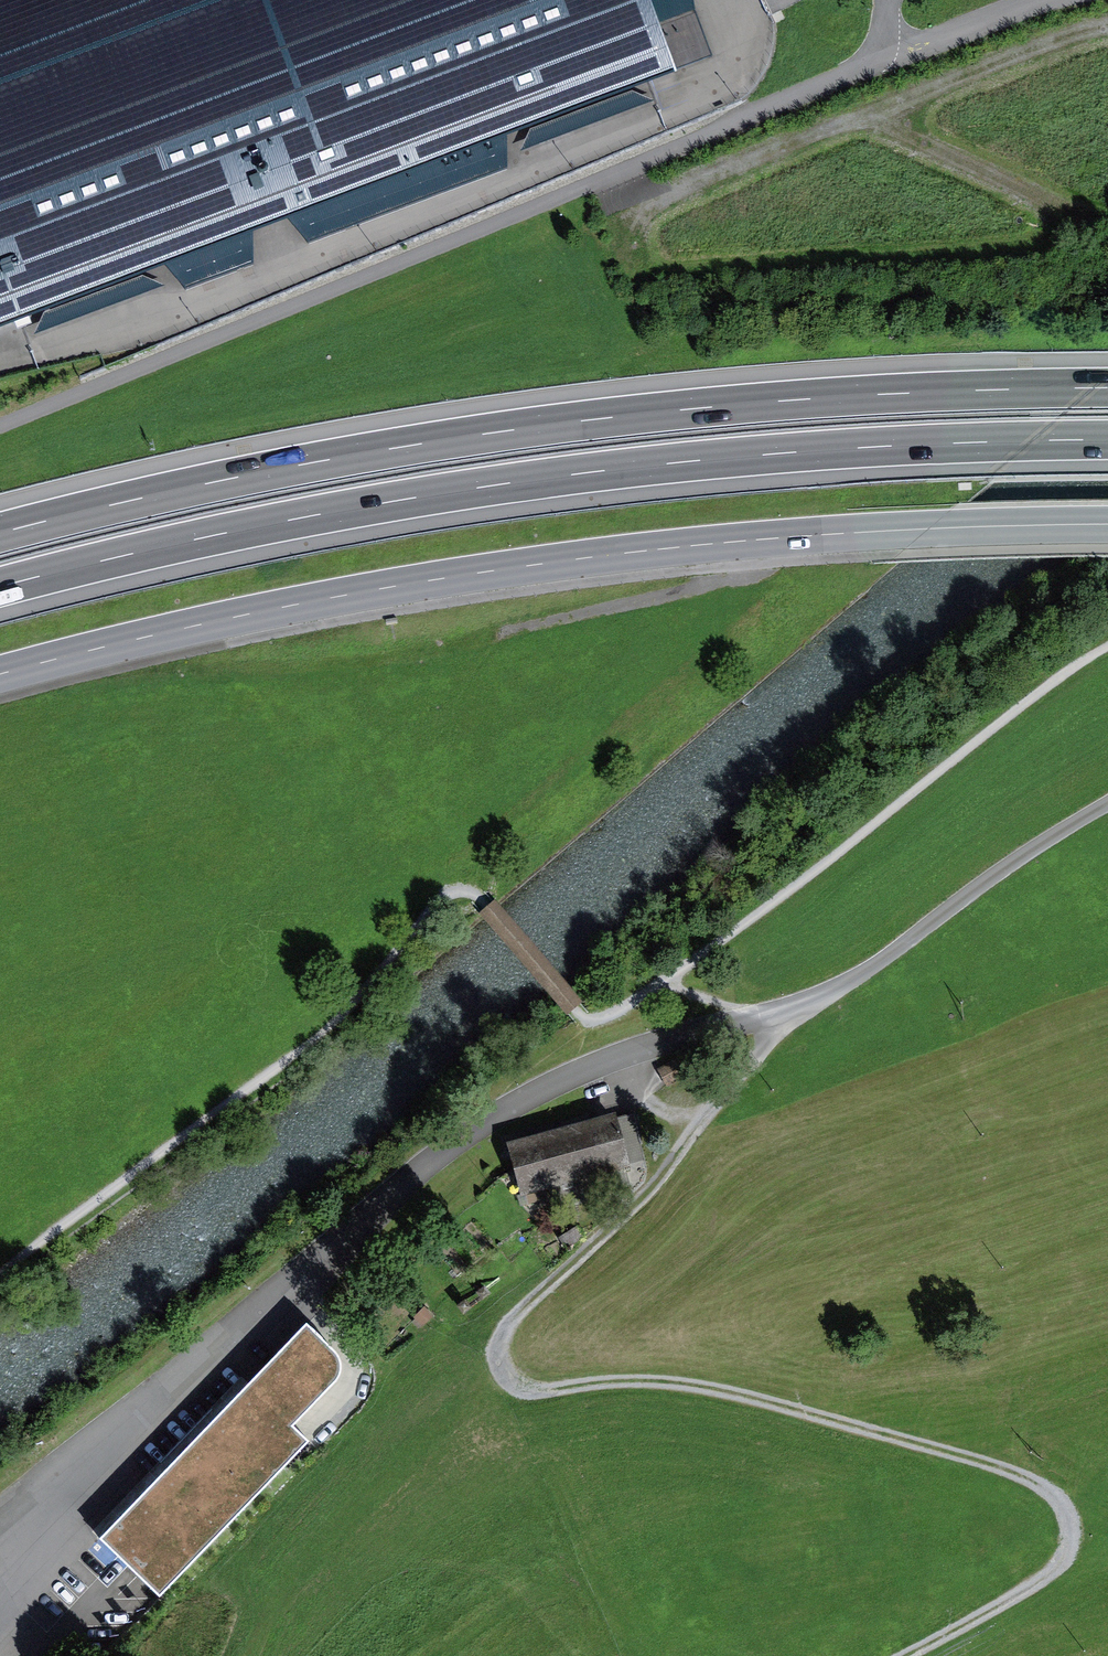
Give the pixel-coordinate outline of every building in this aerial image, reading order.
[(675,82),(643,0),(0,0),(0,332),(675,82)] [(612,1123),(512,1147),(523,1190),(623,1166),(612,1123)] [(306,1329),(100,1543),(159,1599),(308,1445),(292,1429),(337,1383),(339,1380),(340,1376),(341,1373),(341,1370),(341,1366),(339,1362),(337,1359),(335,1356),(306,1329)]
